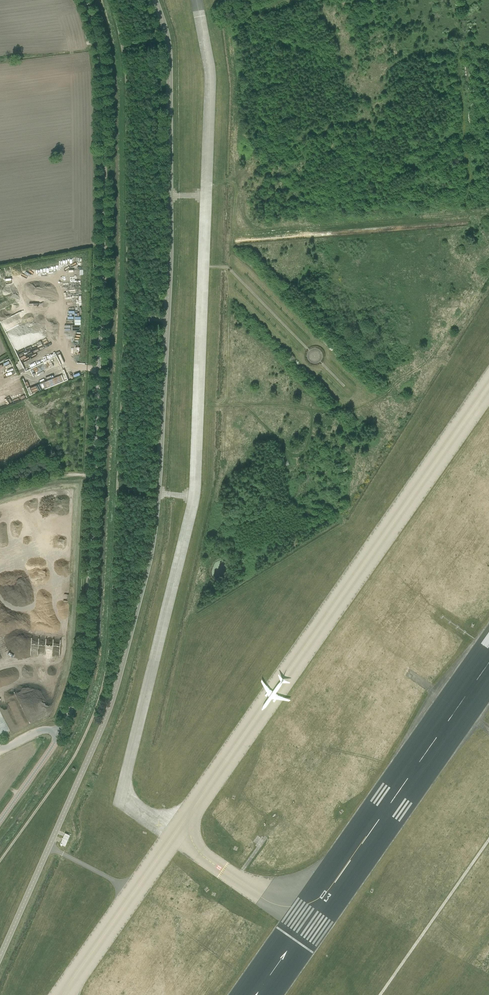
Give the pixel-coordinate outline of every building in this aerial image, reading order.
[(8,284),(4,284),(6,293),(15,292),(13,284),(8,285),(8,284)] [(25,362),(27,361),(30,368),(33,367),(30,359),(27,360),(26,355),(22,356),(25,362)] [(44,385),(66,378),(64,373),(42,381),(44,385)] [(39,638),(39,644),(34,644),(34,648),(37,648),(37,652),(44,653),(44,655),(61,656),(62,640),(39,638)] [(65,833),(60,844),(65,846),(70,835),(65,833)]
